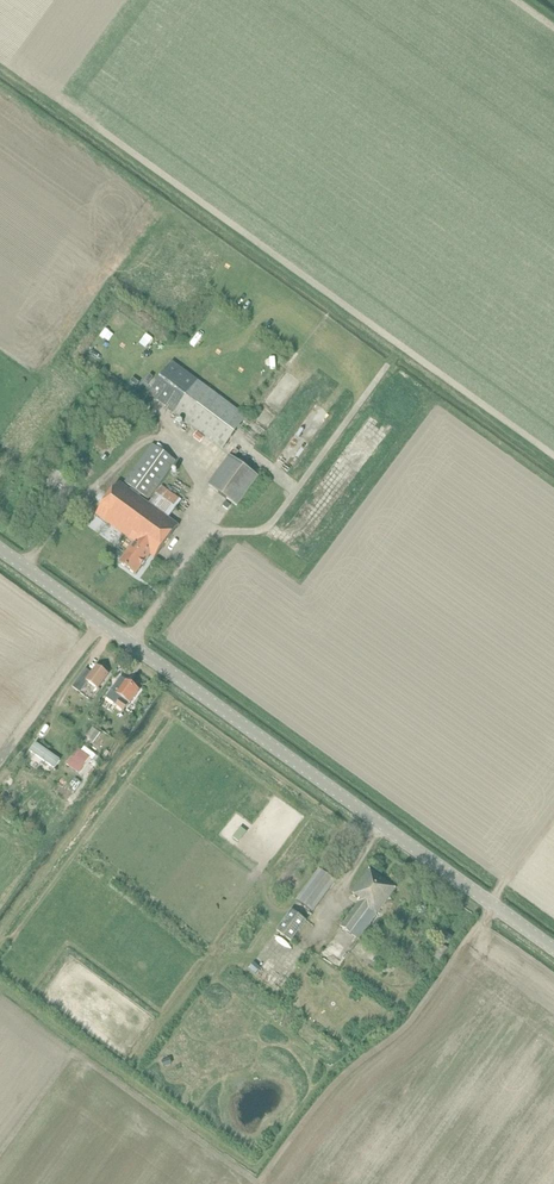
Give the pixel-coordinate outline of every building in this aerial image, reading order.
[(173,362),(148,395),(171,412),(223,451),(236,432),(246,418),(247,417),(243,415),(239,412),(173,362)] [(118,484),(95,517),(133,544),(150,556),(154,559),(177,527),(168,521),(147,506),(138,499),(140,496),(146,500),(173,463),(150,447),(123,485),(129,489),(128,491),(118,484)] [(229,456),(208,486),(237,508),(259,478),(229,456)] [(150,556),(133,544),(118,565),(135,576),(150,556)] [(85,670),(72,689),(79,694),(87,683),(97,690),(108,676),(96,667),(91,674),(85,670)] [(110,691),(105,699),(115,707),(124,712),(139,691),(120,678),(110,691)] [(94,731),(89,738),(94,742),(100,735),(94,731)] [(36,743),(30,752),(55,769),(61,761),(36,743)] [(91,759),(78,749),(66,765),(79,775),(91,759)] [(377,899),(385,905),(396,889),(369,870),(363,879),(381,893),(377,899)] [(320,871),(297,902),(312,913),(335,882),(320,871)] [(358,941),(385,905),(377,899),(381,893),(363,879),(351,895),(360,901),(357,903),(359,904),(341,929),(358,941)] [(292,910),(277,931),(291,942),(307,921),(292,910)] [(444,935),(441,940),(449,945),(452,940),(444,935)] [(441,944),(432,956),(440,962),(448,950),(441,944)] [(254,964),(250,969),(256,974),(260,969),(254,964)]
